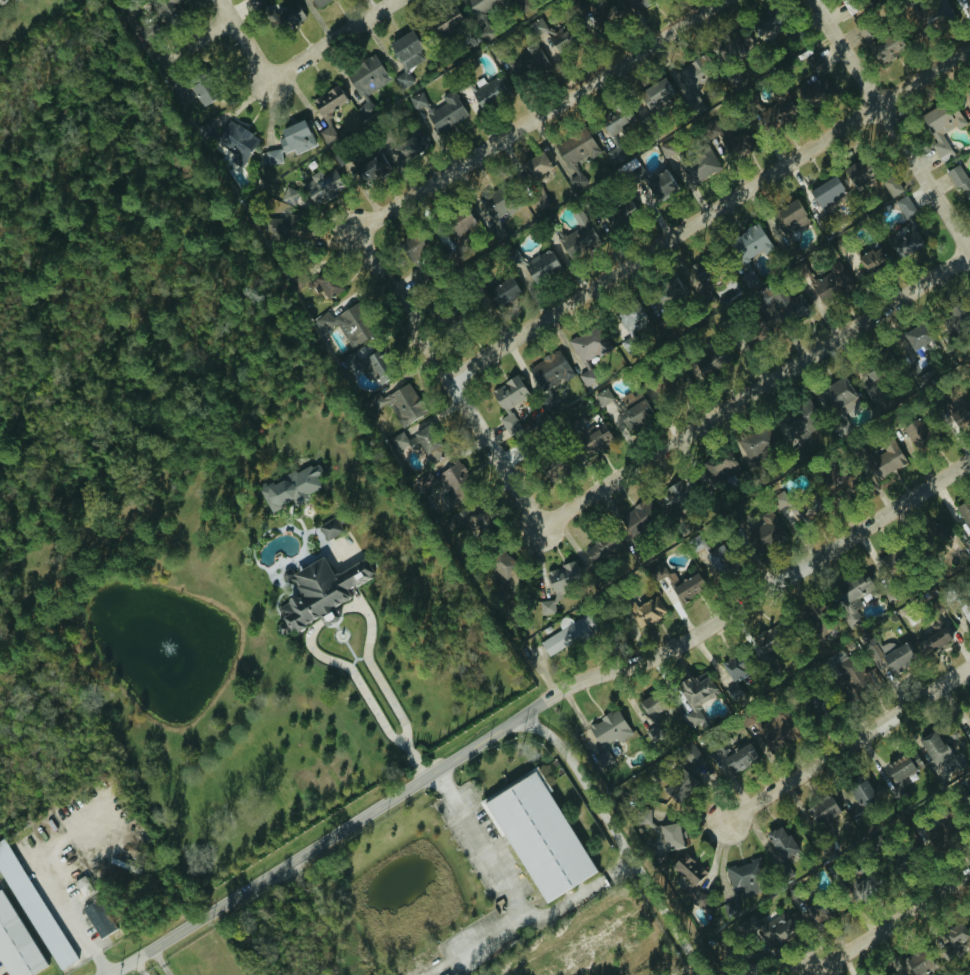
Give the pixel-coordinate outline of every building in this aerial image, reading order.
[(181,5),(176,0),(165,0),(153,12),(164,23),(181,5)] [(260,22),(268,16),(273,24),(278,20),(287,32),(307,17),(295,0),(294,0),(273,15),(262,0),(243,0),(260,22)] [(328,0),(301,0),(309,12),(328,0)] [(472,19),(506,4),(504,0),(463,0),(472,19)] [(577,16),(591,5),(587,0),(575,0),(568,5),(577,16)] [(870,4),(868,0),(855,0),(849,4),(855,14),(870,4)] [(945,0),(940,0),(911,12),(916,22),(922,19),(927,32),(954,21),(945,0)] [(461,21),(454,7),(429,19),(437,34),(461,21)] [(748,24),(757,38),(778,24),(769,10),(748,24)] [(560,25),(548,32),(540,18),(528,24),(545,55),(570,42),(560,25)] [(424,59),(407,31),(387,44),(404,71),(424,59)] [(871,56),(899,50),(897,37),(868,43),(871,56)] [(549,69),(535,42),(524,48),(527,54),(506,65),(517,86),(549,69)] [(364,121),(376,114),(364,95),(388,81),(372,53),(357,62),(360,67),(345,76),(361,104),(356,107),(364,121)] [(685,91),(703,80),(692,61),(674,72),(685,91)] [(743,80),(736,70),(724,79),(731,89),(743,80)] [(393,77),(399,90),(412,83),(406,71),(393,77)] [(805,108),(833,93),(825,77),(796,92),(805,108)] [(673,96),(664,78),(636,93),(645,110),(673,96)] [(471,86),(477,107),(504,100),(499,79),(471,86)] [(325,111),(345,101),(337,86),(309,100),(324,128),(318,132),(324,144),(338,136),(325,111)] [(407,98),(416,122),(427,117),(433,133),(466,120),(453,90),(440,96),(443,105),(429,111),(421,92),(407,98)] [(774,105),(756,110),(760,126),(793,117),(786,90),(771,94),(774,105)] [(964,125),(951,101),(917,118),(938,157),(949,151),(940,134),(954,127),(955,129),(964,125)] [(633,126),(628,110),(599,120),(604,136),(633,126)] [(314,147),(303,119),(277,130),(280,138),(276,140),(279,147),(258,155),(263,168),(282,160),(279,155),(292,150),(294,154),(314,147)] [(234,154),(230,162),(242,168),(258,137),(226,121),(214,144),(234,154)] [(599,154),(583,127),(550,147),(575,191),(587,184),(574,162),(586,154),(589,159),(599,154)] [(740,131),(732,136),(727,128),(716,134),(730,161),(751,150),(740,131)] [(398,164),(430,148),(422,131),(390,146),(398,164)] [(610,137),(615,146),(604,152),(611,165),(626,157),(613,135),(610,137)] [(689,185),(718,169),(705,146),(676,162),(689,185)] [(357,162),(353,156),(341,163),(356,187),(388,168),(377,150),(357,162)] [(550,170),(542,152),(517,164),(525,182),(550,170)] [(840,169),(851,190),(869,180),(858,159),(840,169)] [(969,204),(969,175),(965,178),(957,165),(944,172),(953,188),(957,186),(968,205),(969,204)] [(319,170),(307,176),(310,184),(302,187),(311,206),(344,191),(334,169),(321,175),(319,170)] [(677,191),(665,169),(642,182),(645,187),(641,189),(642,191),(635,195),(644,210),(677,191)] [(806,193),(819,210),(844,192),(831,175),(806,193)] [(881,181),(889,198),(901,193),(893,176),(881,181)] [(492,223),(519,207),(512,194),(504,199),(497,188),(477,200),(492,223)] [(549,205),(542,193),(529,200),(537,212),(549,205)] [(915,213),(906,196),(893,203),(902,219),(915,213)] [(807,223),(796,200),(769,212),(780,236),(807,223)] [(442,223),(452,238),(474,223),(464,208),(442,223)] [(577,228),(556,239),(567,261),(598,245),(580,209),(570,215),(577,228)] [(269,233),(275,244),(289,236),(285,228),(292,224),(287,215),(273,223),(276,229),(269,233)] [(925,244),(909,217),(904,220),(907,225),(883,239),(896,261),(925,244)] [(745,289),(758,280),(746,263),(770,245),(755,224),(725,245),(739,264),(731,269),(745,289)] [(863,274),(886,262),(877,247),(855,258),(863,274)] [(559,268),(547,249),(523,264),(513,248),(503,254),(512,269),(519,265),(532,285),(559,268)] [(852,285),(837,261),(826,267),(828,272),(813,281),(807,271),(800,275),(818,305),(852,285)] [(318,291),(328,301),(341,287),(322,270),(307,285),(316,293),(318,291)] [(662,312),(686,298),(672,275),(649,289),(662,312)] [(495,306),(519,293),(510,278),(487,292),(495,306)] [(786,300),(781,289),(770,294),(785,326),(809,314),(799,294),(786,300)] [(632,322),(643,316),(636,302),(611,314),(622,335),(636,328),(632,322)] [(332,319),(326,312),(313,321),(321,333),(334,324),(352,348),(371,334),(351,306),(332,319)] [(940,313),(943,332),(969,328),(969,308),(940,313)] [(768,335),(760,324),(742,338),(750,349),(768,335)] [(901,335),(911,352),(928,341),(918,324),(901,335)] [(609,348),(596,325),(567,341),(580,365),(609,348)] [(691,357),(698,374),(729,360),(722,344),(691,357)] [(526,369),(542,394),(573,375),(557,349),(526,369)] [(369,354),(358,361),(352,353),(340,361),(356,385),(380,370),(369,354)] [(928,370),(919,354),(905,363),(915,378),(928,370)] [(658,377),(647,387),(665,405),(689,382),(677,370),(664,383),(658,377)] [(507,408),(528,396),(516,375),(488,391),(502,416),(497,419),(507,436),(519,429),(507,408)] [(854,402),(845,378),(822,387),(831,411),(854,402)] [(859,385),(874,411),(887,404),(872,378),(859,385)] [(383,395),(391,414),(406,408),(408,413),(419,408),(409,385),(383,395)] [(600,407),(612,400),(605,387),(592,395),(600,407)] [(652,415),(638,392),(629,398),(626,394),(620,399),(623,404),(614,409),(627,430),(652,415)] [(946,405),(954,428),(969,422),(969,396),(946,405)] [(831,424),(837,438),(850,432),(844,418),(831,424)] [(929,440),(917,419),(900,428),(911,449),(929,440)] [(575,446),(589,461),(613,438),(599,424),(575,446)] [(438,447),(427,427),(405,439),(401,431),(389,438),(399,457),(418,447),(423,455),(438,447)] [(777,447),(766,427),(735,443),(745,463),(777,447)] [(877,440),(883,451),(863,460),(872,481),(905,466),(890,434),(877,440)] [(700,464),(713,485),(738,469),(725,448),(700,464)] [(419,496),(441,483),(444,490),(467,477),(458,462),(435,475),(433,471),(412,484),(419,496)] [(268,512),(293,501),(295,505),(307,500),(305,495),(320,488),(314,476),(320,473),(316,463),(257,489),(268,512)] [(820,487),(826,498),(849,484),(842,474),(820,487)] [(665,518),(680,513),(676,503),(700,496),(695,483),(686,485),(685,480),(656,489),(665,518)] [(657,518),(644,499),(617,519),(631,538),(657,518)] [(968,530),(969,529),(969,518),(961,504),(953,510),(968,530)] [(785,534),(769,511),(747,525),(748,527),(740,533),(754,555),(785,534)] [(325,541),(341,532),(333,517),(316,527),(325,541)] [(952,526),(928,523),(926,544),(949,547),(952,526)] [(582,550),(591,567),(622,551),(613,534),(582,550)] [(703,555),(715,575),(732,565),(721,545),(703,555)] [(487,567),(499,582),(516,569),(504,554),(487,567)] [(367,557),(376,572),(373,574),(374,576),(357,586),(355,585),(348,589),(352,596),(306,624),(308,626),(298,631),(296,628),(285,634),(280,633),(278,629),(279,625),(286,620),(279,607),(303,592),(297,582),(287,579),(284,575),(285,569),(288,568),(294,569),(297,573),(325,556),(337,576),(367,557)] [(654,582),(666,577),(676,601),(704,590),(697,574),(677,582),(673,572),(666,574),(662,562),(648,567),(654,582)] [(544,570),(549,600),(539,602),(542,616),(555,613),(553,603),(559,602),(557,591),(582,586),(578,564),(544,570)] [(848,627),(860,618),(854,610),(861,605),(857,600),(873,588),(860,570),(834,590),(839,597),(830,604),(848,627)] [(664,615),(657,596),(627,607),(635,627),(664,615)] [(966,626),(969,624),(969,599),(957,606),(966,626)] [(318,614),(322,625),(335,619),(330,608),(318,614)] [(539,642),(546,656),(593,631),(585,615),(570,623),(566,616),(556,622),(560,630),(539,642)] [(949,639),(941,625),(913,642),(921,656),(949,639)] [(875,671),(885,666),(887,671),(912,658),(903,641),(893,647),(890,641),(880,646),(874,636),(867,639),(864,632),(856,636),(875,671)] [(749,640),(754,657),(777,651),(773,633),(749,640)] [(729,681),(744,671),(733,654),(718,663),(729,681)] [(854,692),(876,680),(870,668),(863,672),(858,662),(843,670),(854,692)] [(705,726),(696,703),(715,696),(706,671),(672,683),(690,732),(705,726)] [(730,701),(746,691),(738,678),(722,688),(730,701)] [(663,736),(658,725),(662,722),(656,711),(662,708),(653,692),(637,701),(650,726),(642,731),(649,744),(663,736)] [(755,726),(759,732),(752,736),(761,750),(794,730),(780,707),(772,712),(774,715),(755,726)] [(629,736),(617,708),(598,717),(600,722),(576,733),(594,771),(613,763),(604,744),(614,740),(615,742),(629,736)] [(945,757),(953,771),(966,764),(959,752),(950,757),(933,729),(916,740),(931,765),(945,757)] [(754,752),(744,739),(716,760),(727,774),(754,752)] [(913,769),(920,766),(913,752),(906,756),(913,769)] [(883,763),(891,782),(913,772),(905,754),(883,763)] [(592,874),(534,771),(481,800),(539,903),(592,874)] [(854,824),(865,815),(860,807),(875,795),(861,778),(846,790),(858,805),(846,814),(854,824)] [(908,793),(903,779),(890,784),(895,797),(908,793)] [(837,815),(829,795),(804,805),(812,825),(837,815)] [(635,825),(649,823),(648,810),(633,811),(635,825)] [(681,848),(675,822),(654,827),(656,836),(651,837),(655,854),(681,848)] [(794,852),(781,825),(764,833),(777,860),(794,852)] [(6,843),(0,846),(0,873),(57,971),(75,960),(6,843)] [(706,873),(682,852),(669,867),(678,874),(672,881),(692,898),(704,884),(700,880),(706,873)] [(724,867),(729,891),(739,889),(741,897),(764,891),(757,859),(724,867)] [(0,889),(0,966),(5,974),(28,974),(44,966),(0,889)] [(808,902),(798,891),(790,898),(799,909),(808,902)] [(97,938),(114,928),(96,898),(79,908),(97,938)] [(803,908),(814,923),(827,914),(815,899),(803,908)] [(714,907),(717,922),(740,917),(736,902),(714,907)] [(792,935),(786,925),(796,919),(792,914),(768,929),(763,920),(760,921),(755,914),(740,924),(745,932),(749,929),(759,943),(763,941),(768,950),(792,935)] [(969,950),(969,947),(959,923),(941,932),(947,944),(937,949),(943,963),(969,950)] [(924,971),(932,966),(921,948),(894,965),(900,974),(926,974),(924,971)]
